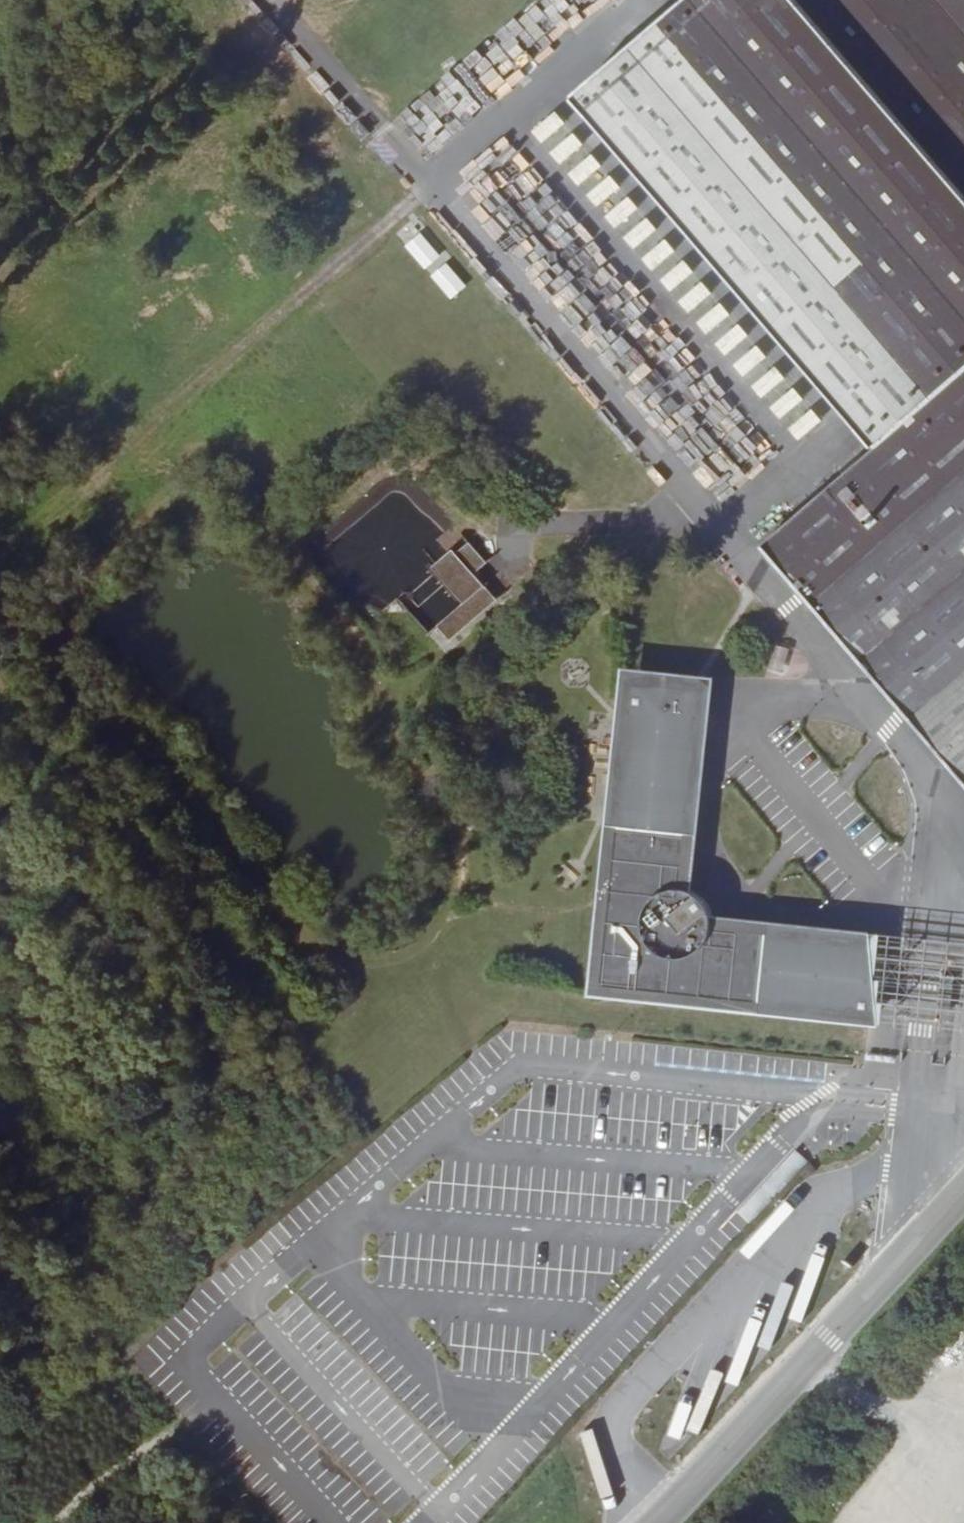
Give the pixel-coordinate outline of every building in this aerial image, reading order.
[(582,90),(881,448),(773,540),(963,764),(963,0),(688,0),(582,90)] [(451,296),(465,283),(445,262),(431,275),(451,296)] [(467,548),(478,538),(460,516),(449,526),(467,548)] [(456,578),(477,560),(467,548),(449,526),(444,521),(423,539),(456,578)] [(447,617),(492,578),(477,560),(456,578),(432,599),(447,617)] [(703,823),(719,661),(630,651),(613,812),(625,813),(639,678),(679,686),(710,685),(696,822),(703,823)] [(639,678),(625,813),(609,974),(879,1004),(886,935),(752,920),(752,910),(744,900),(735,898),(733,917),(719,915),(718,902),(706,885),(690,880),(696,822),(710,685),(679,686),(639,678)] [(963,1021),(963,936),(887,927),(886,935),(879,1004),(879,1012),(963,1021)]
